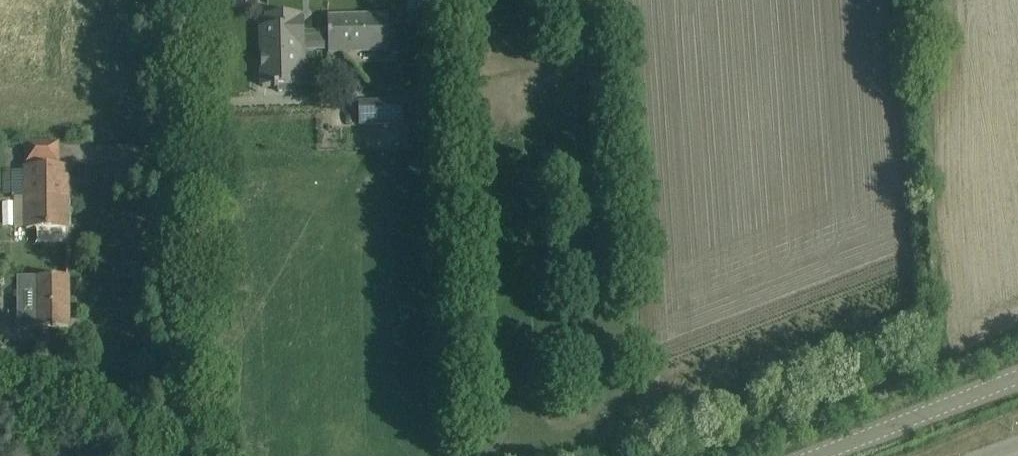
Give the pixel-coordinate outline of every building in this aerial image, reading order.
[(267,27),(261,27),(262,57),(262,85),(262,87),(278,86),(278,92),(295,92),(295,86),(300,86),(299,38),(328,37),(328,32),(304,33),(304,19),(299,19),(299,15),(266,16),(267,27)] [(348,17),(328,18),(328,32),(328,37),(329,51),(329,52),(388,51),(388,17),(348,17)] [(401,104),(360,105),(361,124),(402,123),(401,104)] [(58,144),(26,144),(26,163),(58,163),(58,144)] [(27,169),(27,198),(67,197),(67,168),(27,169)] [(27,198),(27,229),(39,229),(39,242),(67,242),(67,229),(67,197),(27,198)] [(18,328),(68,328),(68,278),(18,278),(18,328)] [(16,319),(16,303),(0,302),(0,305),(0,318),(16,319)]
